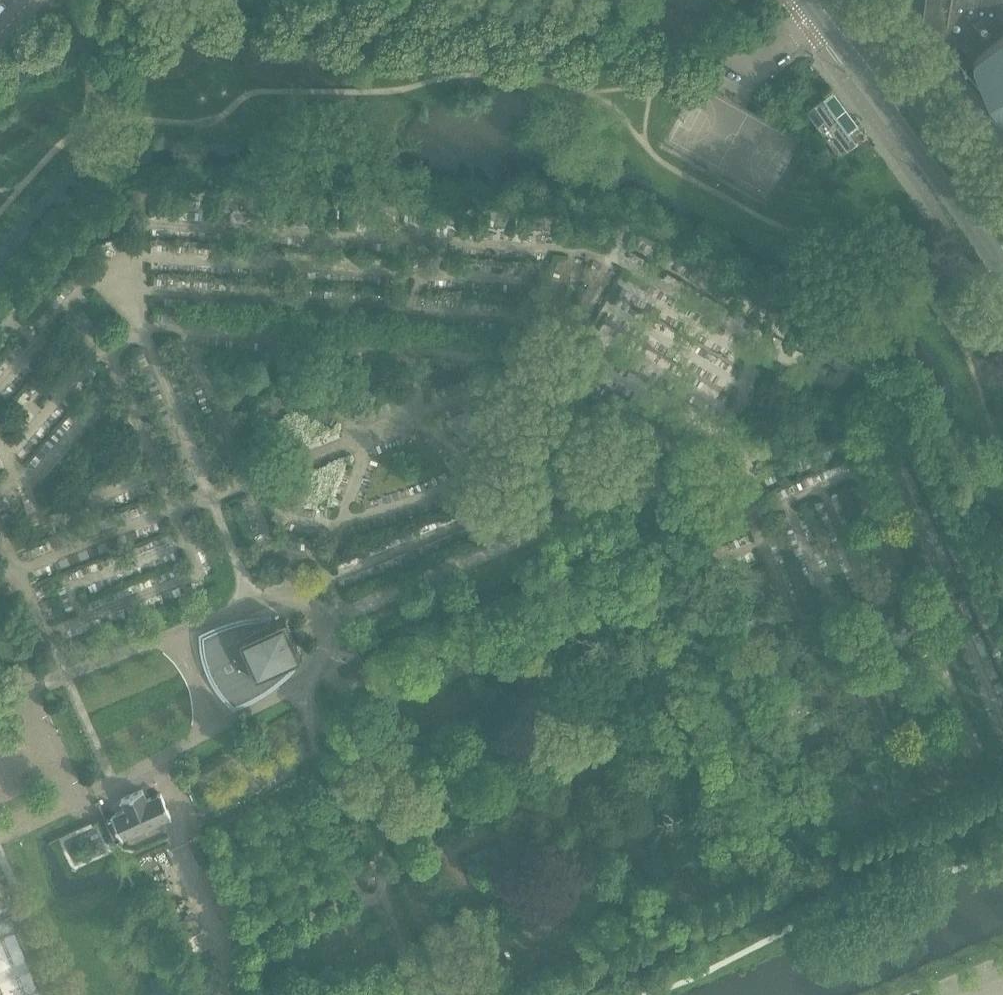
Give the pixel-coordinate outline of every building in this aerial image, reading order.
[(973,63),(973,64),(973,65),(975,68),(986,93),(987,95),(988,98),(990,100),(992,103),(1002,117),(1002,0),(926,0),(923,18),(923,19),(923,20),(923,21),(924,22),(924,23),(946,48),(946,49),(947,49),(948,49),(961,44),(974,60),(973,61),(973,62),(973,63)] [(4,92),(14,81),(7,75),(0,82),(0,88),(4,92)] [(824,99),(807,112),(839,156),(856,143),(824,99)] [(208,671),(211,678),(210,679),(211,680),(213,679),(215,683),(218,687),(220,690),(222,693),(226,698),(230,701),(232,704),(234,706),(240,704),(249,700),(256,696),(261,693),(266,690),(268,692),(269,691),(267,690),(271,684),(273,685),(273,684),(277,681),(282,677),(288,672),(292,668),(291,667),(290,668),(288,662),(300,657),(300,656),(302,656),(301,654),(302,654),(296,643),(301,640),(302,641),(303,641),(296,627),(295,627),(296,628),(291,630),(286,619),(285,619),(285,618),(283,618),(270,624),(268,619),(269,618),(269,617),(260,618),(256,619),(249,620),(244,621),(243,623),(236,621),(236,619),(235,623),(229,624),(224,626),(219,628),(212,631),(203,636),(203,640),(203,645),(204,649),(204,653),(206,659),(207,663),(209,670),(207,671),(207,672),(208,671)] [(126,809),(112,815),(112,816),(106,819),(116,841),(148,826),(171,816),(161,793),(147,799),(143,789),(121,799),(126,809)]
